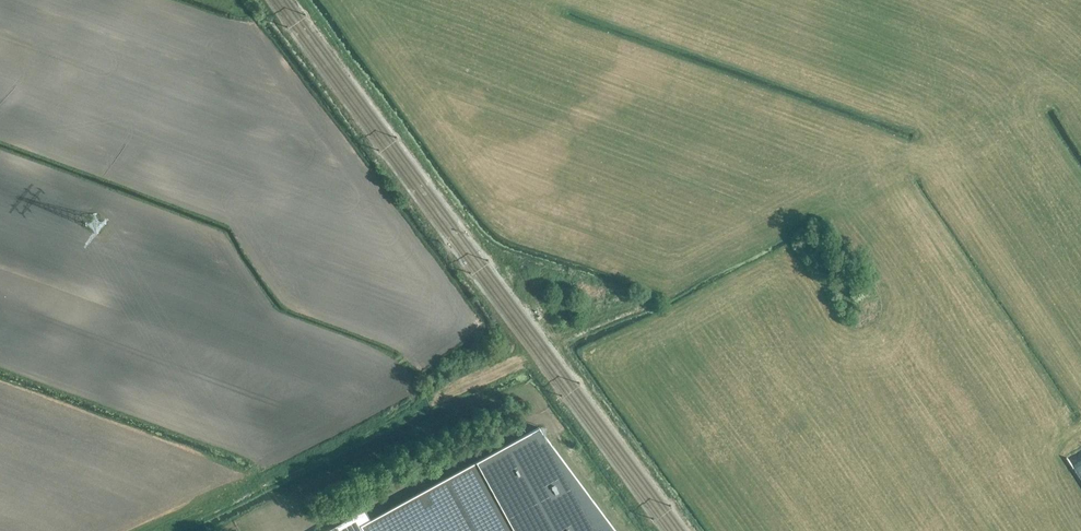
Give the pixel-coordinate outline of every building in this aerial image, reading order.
[(361,525),(364,530),(616,530),(538,427),(370,520),(361,525)] [(361,525),(370,520),(365,509),(326,530),(364,530),(361,525)]
